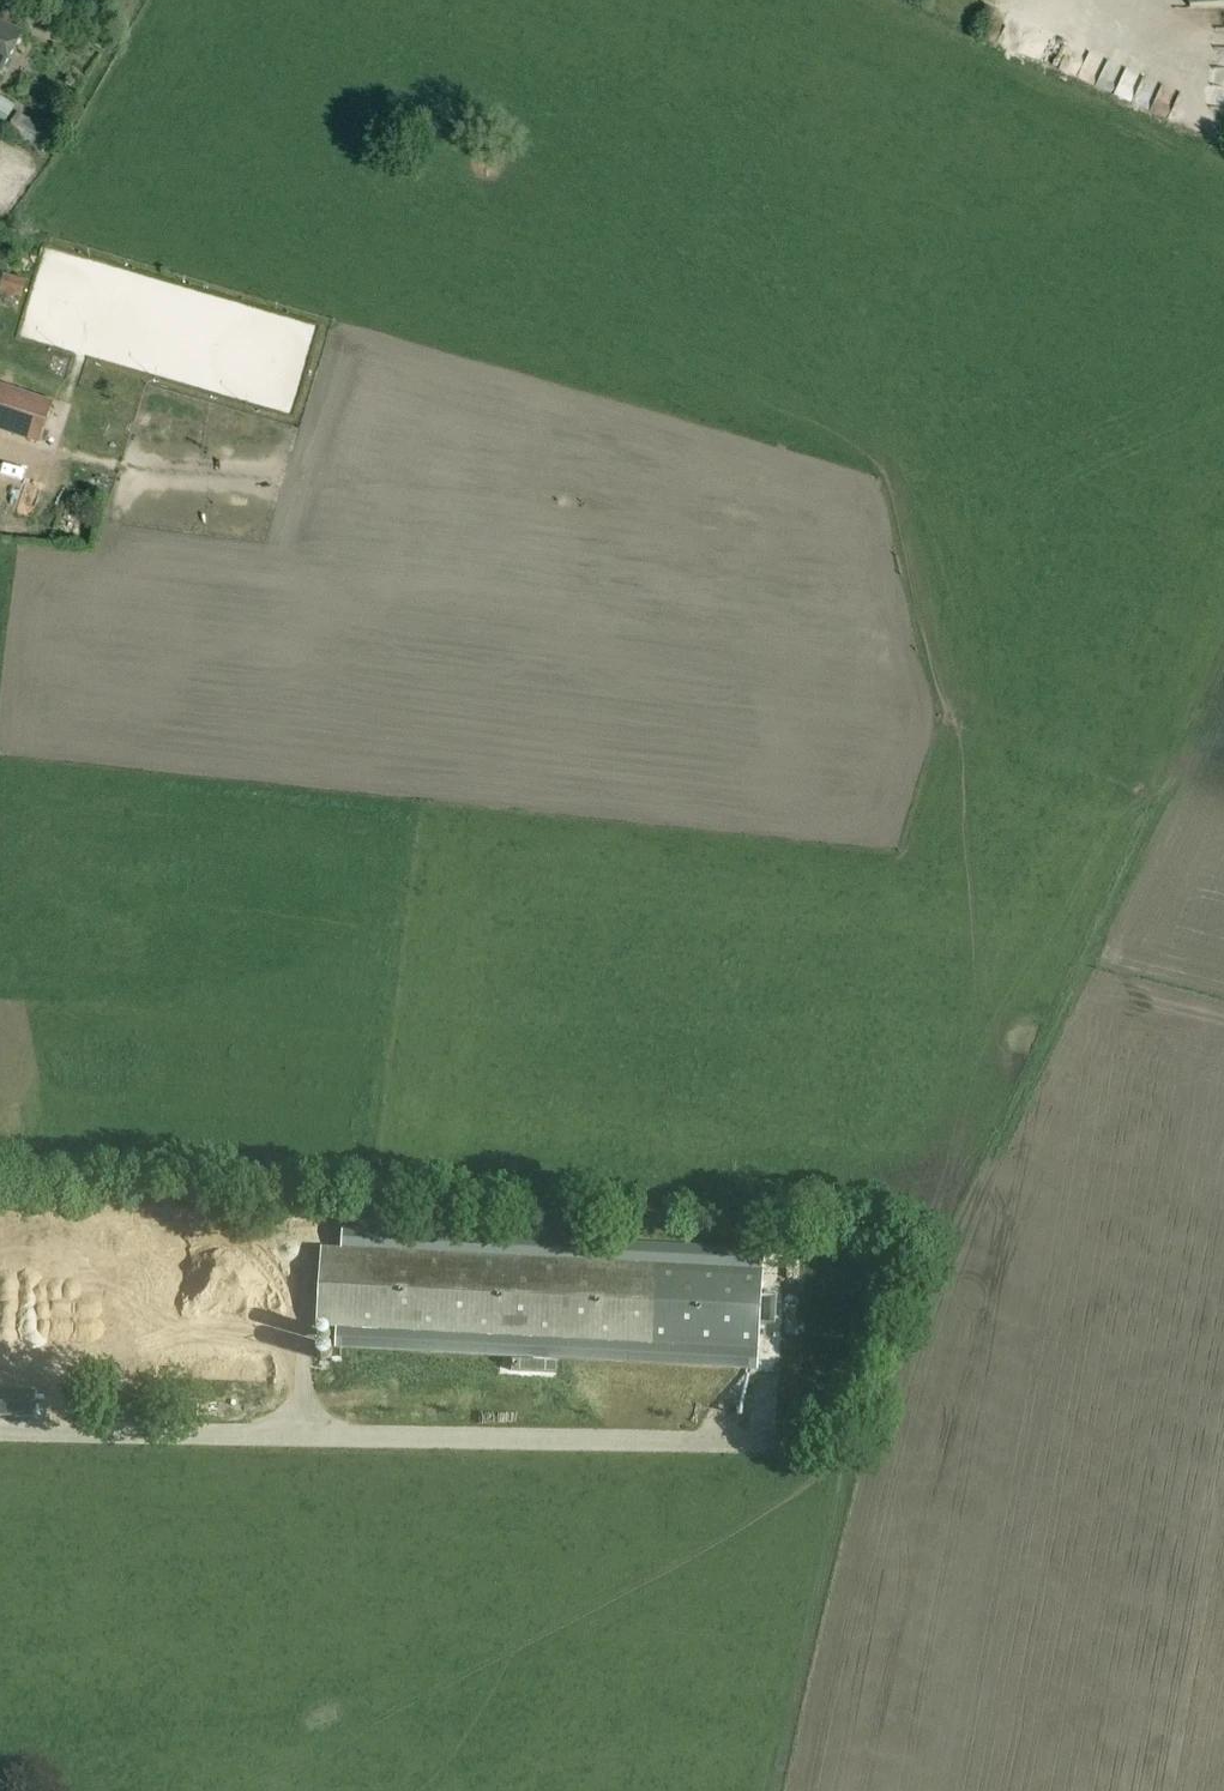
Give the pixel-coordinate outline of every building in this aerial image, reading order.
[(3,72),(22,34),(0,24),(0,70),(3,72)] [(1102,67),(1095,85),(1130,98),(1141,71),(1124,65),(1120,74),(1102,67)] [(2,129),(9,117),(6,115),(10,108),(0,100),(0,128),(2,129)] [(47,127),(22,111),(9,130),(34,146),(34,145),(45,152),(58,132),(48,125),(47,127)] [(4,270),(0,285),(0,289),(23,296),(29,277),(4,270)] [(40,440),(51,408),(0,391),(0,426),(40,440)] [(99,1264),(114,1264),(115,1204),(100,1204),(99,1264)] [(763,1252),(342,1230),(341,1249),(322,1248),(322,1249),(318,1325),(337,1326),(336,1346),(757,1368),(759,1324),(769,1324),(770,1297),(760,1296),(763,1252)] [(15,1416),(16,1392),(9,1392),(0,1392),(0,1416),(15,1416)]
